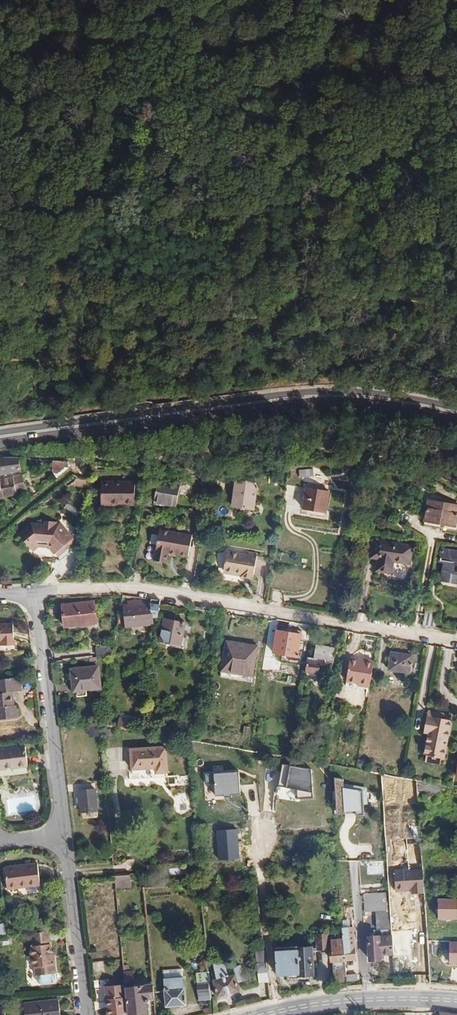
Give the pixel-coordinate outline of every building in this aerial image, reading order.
[(18,456),(0,457),(0,475),(20,470),(18,456)] [(68,468),(68,460),(55,459),(56,477),(68,468)] [(313,468),(299,469),(300,477),(313,476),(313,468)] [(21,474),(0,480),(0,498),(16,494),(16,492),(25,490),(21,474)] [(87,487),(88,478),(77,478),(68,485),(87,487)] [(157,479),(154,501),(175,505),(179,483),(157,479)] [(101,481),(100,504),(134,503),(134,480),(101,481)] [(235,480),(232,505),(253,508),(255,496),(251,495),(253,482),(235,480)] [(368,484),(353,482),(351,492),(367,495),(368,484)] [(330,491),(306,487),(303,507),(326,511),(330,491)] [(428,499),(424,520),(456,526),(456,518),(456,504),(428,499)] [(31,522),(18,533),(33,551),(39,547),(47,547),(53,554),(55,553),(58,556),(73,543),(59,527),(60,522),(44,521),(44,524),(31,522)] [(159,528),(153,559),(166,561),(167,551),(188,554),(191,534),(159,528)] [(414,545),(373,539),(370,557),(378,559),(376,570),(392,572),(394,561),(410,564),(414,545)] [(456,582),(456,550),(441,548),(439,561),(444,562),(441,579),(456,582)] [(252,577),(256,552),(248,551),(247,554),(226,551),(224,564),(226,567),(233,568),(235,566),(241,566),(241,570),(240,575),(252,577)] [(62,604),(64,626),(97,623),(94,600),(62,604)] [(155,624),(156,617),(158,617),(160,603),(152,604),(152,602),(144,602),(143,600),(127,601),(127,604),(123,605),(126,627),(155,624)] [(436,626),(439,607),(426,605),(422,624),(436,626)] [(163,618),(158,641),(181,645),(186,622),(163,618)] [(13,645),(13,623),(0,624),(0,645),(13,645)] [(276,630),(272,652),(298,657),(302,634),(276,630)] [(368,634),(365,649),(373,650),(376,636),(368,634)] [(227,640),(221,676),(251,681),(257,645),(227,640)] [(333,662),(335,647),(317,644),(315,656),(307,655),(304,669),(318,671),(320,663),(325,662),(325,661),(333,662)] [(111,654),(113,645),(95,647),(96,656),(111,654)] [(392,651),(389,669),(410,672),(413,654),(392,651)] [(275,657),(265,656),(263,670),(273,671),(275,657)] [(370,686),(374,659),(365,658),(364,660),(350,658),(346,680),(359,682),(358,684),(370,686)] [(100,688),(98,666),(71,669),(73,691),(76,691),(76,690),(86,689),(100,688)] [(10,692),(13,692),(19,691),(18,678),(0,680),(0,719),(17,717),(16,705),(14,705),(11,705),(10,692)] [(358,684),(359,682),(346,680),(346,685),(369,689),(370,686),(358,684)] [(444,757),(450,721),(441,719),(442,712),(429,710),(427,723),(430,724),(429,733),(425,753),(426,754),(427,753),(442,756),(444,757)] [(119,727),(131,728),(131,717),(120,716),(119,727)] [(89,736),(99,737),(100,727),(90,727),(89,736)] [(0,749),(0,770),(27,767),(25,746),(0,749)] [(166,746),(130,748),(131,769),(155,768),(155,773),(168,772),(166,746)] [(441,764),(442,756),(427,753),(426,754),(425,761),(441,764)] [(313,771),(283,766),(279,788),(298,791),(299,802),(316,801),(313,771)] [(243,795),(241,772),(207,775),(208,785),(217,784),(218,796),(226,796),(226,798),(234,798),(234,796),(243,795)] [(344,779),(334,777),(337,814),(344,814),(345,812),(356,811),(356,816),(363,816),(362,790),(344,788),(344,779)] [(440,793),(441,784),(417,779),(418,797),(424,798),(425,790),(440,793)] [(251,800),(256,800),(255,785),(242,786),(243,795),(250,794),(251,800)] [(79,790),(80,812),(97,810),(96,789),(79,790)] [(439,801),(440,793),(425,790),(424,798),(439,801)] [(238,828),(216,830),(219,860),(241,858),(238,828)] [(36,863),(4,867),(7,889),(39,885),(36,863)] [(158,871),(157,864),(144,866),(146,867),(146,872),(158,871)] [(424,892),(423,868),(395,870),(396,890),(411,889),(411,893),(424,892)] [(251,878),(250,870),(237,870),(238,879),(251,878)] [(131,886),(129,872),(114,873),(115,877),(116,887),(131,886)] [(391,929),(390,909),(387,909),(386,892),(364,894),(365,911),(376,911),(377,930),(391,929)] [(438,898),(439,919),(456,918),(456,898),(438,898)] [(356,959),(353,926),(343,927),(343,938),(345,960),(356,959)] [(56,972),(54,957),(51,957),(51,951),(48,930),(30,932),(32,946),(29,947),(31,966),(34,966),(35,975),(36,975),(37,982),(38,983),(55,981),(56,979),(55,972),(56,972)] [(328,933),(314,934),(314,940),(316,940),(317,949),(330,948),(328,933)] [(393,954),(392,939),(386,940),(385,935),(369,936),(370,960),(381,960),(382,954),(393,954)] [(345,960),(343,938),(332,939),(333,961),(345,960)] [(313,949),(276,951),(277,975),(315,972),(313,949)] [(347,984),(345,960),(333,961),(335,986),(347,984)] [(268,981),(266,963),(257,964),(259,982),(268,981)] [(232,964),(211,970),(218,996),(239,990),(232,964)] [(164,970),(166,1006),(185,1005),(182,969),(164,970)] [(149,1002),(149,1001),(150,999),(153,999),(152,984),(133,986),(132,970),(123,971),(125,984),(127,1013),(128,1014),(148,1013),(147,1003),(149,1002)] [(209,981),(208,972),(196,972),(197,982),(209,981)] [(211,997),(209,981),(197,982),(199,998),(211,997)] [(125,984),(105,986),(107,1014),(109,1014),(127,1013),(125,984)] [(24,1003),(25,1014),(60,1014),(58,999),(24,1003)]
